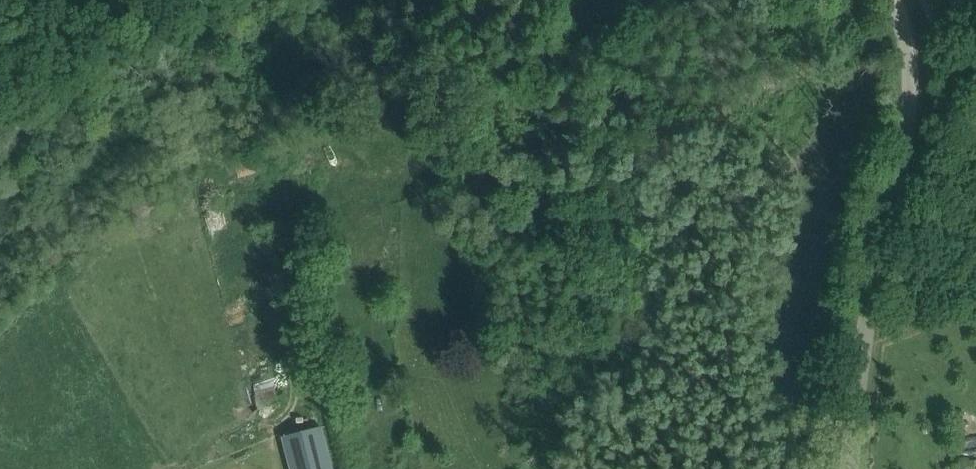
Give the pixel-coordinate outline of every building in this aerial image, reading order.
[(286,433),(295,468),(336,468),(324,423),(286,433)]
